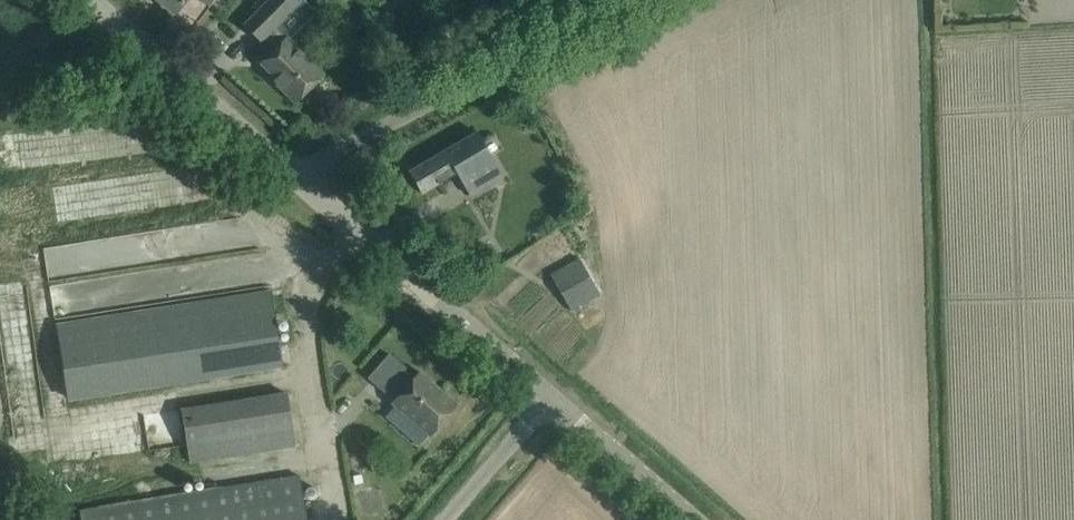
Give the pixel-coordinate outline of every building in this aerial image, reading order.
[(176,12),(185,0),(159,0),(176,12)] [(308,58),(287,37),(276,26),(299,3),(296,0),(269,0),(245,24),(261,41),(264,38),(276,49),(261,63),(284,86),(281,89),(295,103),(324,74),(308,58)] [(478,131),(409,172),(422,193),(457,173),(470,195),(504,176),(478,131)] [(113,132),(9,139),(11,166),(34,164),(34,168),(43,167),(43,163),(115,158),(113,132)] [(579,258),(551,274),(571,311),(600,294),(599,294),(599,293),(579,259),(579,258)] [(271,291),(57,324),(68,398),(283,364),(281,353),(271,291)] [(428,434),(430,435),(457,404),(455,402),(455,398),(447,391),(443,391),(420,371),(414,378),(404,369),(406,367),(390,354),(369,378),(385,391),(390,386),(400,394),(392,403),(408,416),(411,413),(431,431),(428,434)] [(190,463),(274,449),(296,445),(287,393),(181,410),(190,463)] [(141,428),(114,432),(116,448),(143,444),(141,428)] [(300,476),(80,511),(81,519),(307,519),(300,476)]
